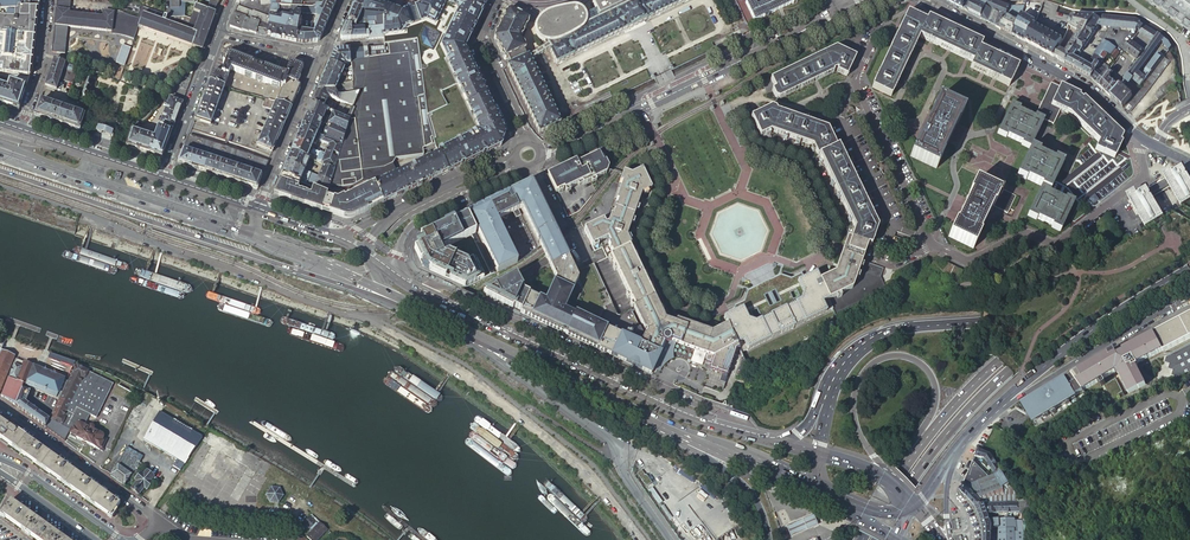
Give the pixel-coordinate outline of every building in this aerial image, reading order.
[(27,84),(31,72),(32,70),(32,68),(36,29),(39,0),(0,0),(0,75),(27,84)] [(54,25),(66,27),(68,27),(112,32),(111,34),(119,36),(128,38),(133,39),(137,27),(201,50),(215,12),(212,11),(206,9),(200,7),(195,19),(191,30),(171,22),(168,21),(161,19),(162,14),(142,7),(138,18),(124,15),(118,14),(103,12),(102,17),(70,13),(71,0),(77,0),(57,0),(54,25)] [(171,16),(179,17),(179,2),(179,0),(171,0),(171,16)] [(206,9),(212,11),(219,0),(210,0),(209,2),(206,9)] [(363,10),(366,0),(356,0),(353,6),(363,10)] [(383,13),(384,5),(375,2),(375,3),(368,0),(366,0),(363,10),(362,12),(383,13)] [(408,44),(412,84),(413,99),(415,111),(416,111),(420,141),(425,148),(427,147),(430,149),(429,149),(431,153),(437,150),(447,172),(453,169),(488,152),(500,146),(505,134),(501,125),(464,48),(471,34),(487,0),(423,0),(420,6),(417,7),(416,4),(411,6),(406,8),(407,8),(407,10),(397,11),(384,5),(383,13),(383,38),(384,43),(384,47),(386,46),(391,46),(407,45),(408,44)] [(556,63),(573,55),(630,28),(647,20),(646,19),(686,0),(654,0),(646,4),(643,0),(616,12),(619,17),(561,46),(551,51),(550,51),(556,63)] [(597,10),(592,12),(585,16),(586,17),(586,18),(586,20),(586,21),(585,22),(585,24),(585,25),(584,26),(583,27),(583,28),(581,30),(580,31),(577,33),(574,34),(572,35),(568,37),(564,39),(559,41),(560,43),(561,46),(619,17),(616,12),(643,0),(632,0),(612,10),(599,16),(597,10)] [(593,2),(597,10),(599,16),(612,10),(632,0),(597,0),(593,2)] [(746,24),(763,17),(763,18),(768,16),(767,15),(792,3),(793,4),(797,2),(796,1),(798,0),(734,0),(746,24)] [(947,1),(953,5),(963,9),(965,4),(964,4),(965,0),(947,0),(947,1)] [(965,4),(963,9),(965,11),(968,12),(974,0),(967,0),(965,4)] [(968,12),(975,16),(981,19),(990,0),(974,0),(968,12)] [(1010,6),(992,0),(990,0),(981,19),(987,22),(1001,29),(1006,16),(1010,6)] [(1189,27),(1189,0),(1154,0),(1189,27)] [(327,24),(336,2),(324,3),(320,13),(315,11),(315,13),(315,16),(315,17),(315,19),(315,23),(314,24),(327,24)] [(189,17),(190,3),(186,3),(184,17),(179,17),(179,22),(171,21),(171,22),(191,30),(195,19),(189,17)] [(269,16),(268,24),(266,35),(274,37),(277,17),(276,17),(276,14),(278,14),(278,13),(279,13),(279,11),(280,4),(271,4),(269,16)] [(279,11),(305,13),(304,28),(314,29),(314,24),(315,23),(315,19),(315,17),(315,16),(315,13),(315,11),(315,10),(315,9),(315,5),(312,6),(301,5),(291,5),(284,5),(280,4),(279,11)] [(259,21),(268,24),(269,16),(253,10),(252,11),(237,5),(229,26),(241,30),(256,34),(259,21)] [(1017,6),(1014,7),(1010,6),(1006,16),(1019,22),(1020,18),(1017,17),(1019,13),(1020,14),(1022,6),(1019,6),(1019,5),(1017,5),(1017,6)] [(368,39),(383,38),(383,13),(362,12),(363,10),(353,6),(348,20),(356,24),(356,26),(364,25),(364,29),(365,38),(368,39)] [(546,42),(547,42),(548,42),(549,43),(550,43),(551,43),(552,43),(553,43),(554,43),(554,42),(555,42),(556,42),(557,42),(558,42),(558,41),(559,41),(564,39),(568,37),(572,35),(574,34),(577,33),(580,31),(581,30),(583,28),(583,27),(584,26),(585,25),(585,24),(585,22),(586,21),(586,20),(586,18),(586,17),(585,16),(584,14),(584,13),(583,12),(582,11),(581,10),(579,9),(577,9),(576,8),(575,8),(573,8),(572,8),(570,8),(569,9),(567,9),(566,9),(564,9),(563,10),(562,10),(560,10),(558,11),(558,13),(555,13),(552,13),(549,14),(546,16),(544,18),(543,17),(542,18),(541,18),(541,19),(540,20),(539,21),(539,22),(538,22),(537,24),(537,25),(536,26),(536,27),(535,28),(535,29),(535,30),(535,31),(536,32),(536,33),(537,35),(537,36),(538,37),(538,38),(539,39),(540,39),(541,40),(542,40),(542,41),(543,41),(545,42),(546,42)] [(509,10),(508,10),(495,38),(504,59),(526,49),(520,38),(525,28),(529,21),(528,19),(517,14),(509,10)] [(926,21),(907,12),(872,87),(891,96),(919,37),(972,62),(979,48),(982,43),(928,17),(926,21)] [(1075,15),(1073,15),(1068,25),(1069,25),(1078,31),(1068,46),(1069,47),(1066,52),(1061,49),(1058,48),(1054,57),(1056,58),(1061,61),(1064,63),(1095,16),(1077,16),(1075,15)] [(1014,35),(1019,22),(1006,16),(1001,29),(1005,31),(1010,33),(1014,35)] [(1102,21),(1095,16),(1064,63),(1081,73),(1087,64),(1077,58),(1097,27),(1102,21)] [(1108,17),(1103,17),(1102,21),(1102,27),(1119,29),(1136,31),(1136,29),(1137,28),(1141,23),(1136,20),(1121,19),(1108,17)] [(266,35),(268,24),(259,21),(256,34),(266,35)] [(1033,25),(1033,24),(1028,22),(1027,25),(1026,27),(1019,22),(1014,35),(1019,38),(1026,41),(1033,25)] [(320,40),(327,24),(314,24),(314,29),(312,42),(317,42),(320,40)] [(65,32),(66,27),(54,25),(52,52),(65,54),(67,37),(67,35),(66,33),(65,32)] [(285,31),(283,39),(287,39),(296,41),(298,30),(298,27),(285,25),(284,31),(285,31)] [(342,40),(351,39),(351,29),(352,26),(346,25),(340,38),(342,40)] [(1033,25),(1026,41),(1031,44),(1038,48),(1042,50),(1050,55),(1054,57),(1058,48),(1063,40),(1033,25)] [(1152,29),(1144,25),(1140,31),(1139,32),(1153,40),(1158,33),(1152,29)] [(304,43),(312,42),(314,29),(304,28),(303,28),(303,31),(298,30),(296,41),(304,43)] [(351,39),(365,38),(364,29),(354,29),(351,29),(351,39)] [(1144,52),(1138,61),(1123,80),(1118,87),(1111,96),(1123,108),(1124,107),(1132,96),(1123,87),(1126,83),(1129,85),(1133,80),(1140,86),(1163,56),(1171,46),(1169,43),(1168,42),(1167,41),(1163,38),(1158,33),(1153,40),(1144,52)] [(1111,45),(1103,40),(1094,53),(1100,57),(1103,62),(1104,60),(1108,55),(1113,60),(1119,52),(1115,49),(1111,45)] [(551,51),(561,46),(560,43),(559,41),(558,41),(558,42),(557,42),(556,42),(555,42),(554,42),(554,43),(553,43),(552,43),(551,43),(550,43),(549,43),(548,42),(547,42),(549,46),(550,49),(551,51)] [(1144,52),(1131,42),(1124,50),(1138,61),(1144,52)] [(394,163),(425,148),(420,141),(416,111),(415,111),(413,99),(412,84),(408,44),(407,45),(391,46),(386,46),(384,47),(349,50),(350,64),(350,67),(351,66),(353,94),(358,93),(359,94),(351,110),(347,119),(349,120),(348,124),(368,131),(369,128),(380,124),(389,151),(394,162),(394,163)] [(549,46),(529,57),(531,60),(550,49),(549,46)] [(837,72),(846,76),(856,57),(836,48),(771,79),(775,88),(772,90),(775,97),(777,98),(779,99),(816,81),(834,72),(833,71),(836,69),(838,70),(837,72)] [(1018,66),(979,48),(972,62),(970,67),(1009,85),(1018,66)] [(526,49),(504,59),(505,60),(507,59),(510,64),(526,57),(524,51),(526,50),(526,49)] [(350,64),(349,50),(336,51),(334,52),(329,63),(342,69),(344,65),(350,64)] [(221,73),(213,70),(209,81),(224,87),(265,99),(270,100),(275,101),(276,102),(290,107),(299,87),(295,85),(302,67),(290,62),(284,75),(234,56),(229,54),(225,63),(224,63),(223,63),(222,65),(224,66),(221,73)] [(539,133),(560,123),(531,60),(529,57),(528,55),(526,57),(510,64),(507,65),(539,133)] [(1170,62),(1163,56),(1140,86),(1132,96),(1124,107),(1130,111),(1145,93),(1149,89),(1152,85),(1159,76),(1164,69),(1170,62)] [(1087,64),(1081,73),(1091,78),(1103,62),(1100,57),(1093,67),(1087,64)] [(63,70),(65,63),(54,59),(49,75),(60,79),(63,70)] [(1103,62),(1091,78),(1098,84),(1109,70),(1110,69),(1103,62)] [(342,69),(329,63),(317,92),(335,90),(338,95),(353,94),(351,66),(350,67),(346,70),(342,69)] [(1109,70),(1098,84),(1111,97),(1111,96),(1118,87),(1112,82),(1110,79),(1113,74),(1110,71),(1109,70)] [(49,75),(45,86),(56,90),(60,79),(49,75)] [(1172,89),(1177,86),(1176,84),(1176,80),(1176,77),(1176,75),(1159,88),(1161,91),(1155,96),(1158,99),(1164,94),(1165,95),(1169,92),(1172,89)] [(224,87),(209,81),(195,119),(210,124),(224,87)] [(4,104),(10,106),(18,109),(25,89),(24,88),(10,83),(8,88),(5,87),(4,88),(0,86),(0,103),(4,104)] [(1059,87),(1050,83),(1035,115),(1043,119),(1049,122),(1056,107),(1051,104),(1059,87)] [(1060,86),(1059,87),(1051,104),(1056,107),(1060,109),(1065,111),(1079,98),(1077,96),(1077,94),(1060,86)] [(312,104),(322,109),(328,97),(344,104),(339,116),(347,119),(351,110),(359,94),(358,93),(353,94),(338,95),(335,90),(317,92),(312,104)] [(1080,95),(1077,94),(1077,96),(1079,98),(1065,111),(1069,113),(1098,142),(1095,148),(1114,157),(1121,142),(1119,141),(1122,135),(1083,98),(1082,99),(1079,97),(1080,95)] [(931,111),(932,111),(933,111),(919,143),(917,143),(916,142),(910,156),(936,168),(943,155),(942,154),(941,154),(956,122),(957,123),(958,123),(964,110),(937,97),(931,111)] [(182,103),(169,98),(168,102),(167,102),(166,105),(167,105),(164,111),(177,116),(182,103)] [(272,109),(276,102),(275,101),(270,100),(267,108),(272,109)] [(57,107),(40,101),(35,115),(52,121),(57,107)] [(277,140),(290,107),(276,102),(272,109),(262,134),(277,140)] [(345,133),(348,124),(349,120),(347,119),(339,116),(322,109),(312,104),(307,116),(345,133)] [(1043,119),(1035,115),(1034,117),(1019,110),(1019,108),(1011,104),(997,133),(1006,137),(1007,135),(1022,143),(1021,144),(1030,148),(1017,175),(1025,179),(1026,178),(1041,185),(1027,215),(1036,219),(1036,218),(1052,225),(1051,226),(1060,231),(1073,202),(1065,198),(1064,200),(1049,193),(1063,162),(1054,158),(1053,160),(1038,153),(1039,151),(1031,147),(1043,119)] [(57,107),(52,121),(79,130),(83,117),(84,116),(83,116),(57,107)] [(867,244),(896,254),(901,238),(892,235),(893,233),(894,230),(901,232),(902,228),(903,225),(902,222),(904,221),(882,177),(879,171),(877,171),(876,170),(876,168),(878,167),(852,114),(854,113),(852,108),(848,107),(847,110),(849,115),(844,118),(842,118),(837,116),(833,115),(825,119),(822,127),(819,126),(776,111),(775,109),(774,108),(771,107),(751,117),(761,137),(767,140),(770,138),(809,152),(812,158),(814,158),(848,227),(845,237),(847,237),(867,244)] [(1060,109),(1056,107),(1049,122),(1053,124),(1060,109)] [(160,123),(173,128),(177,116),(164,111),(164,112),(163,111),(162,114),(163,115),(160,123)] [(933,111),(932,111),(917,143),(919,143),(933,111)] [(99,121),(98,124),(102,125),(106,127),(110,128),(113,129),(115,129),(118,119),(103,114),(100,122),(99,121)] [(345,133),(307,116),(302,128),(342,145),(345,133)] [(942,154),(957,123),(956,122),(941,154),(942,154)] [(102,125),(98,124),(96,124),(96,127),(115,133),(116,130),(115,130),(115,129),(113,129),(110,128),(106,127),(102,125)] [(393,167),(394,163),(394,162),(389,151),(380,124),(369,128),(368,131),(348,124),(345,133),(342,145),(335,169),(331,182),(329,186),(336,188),(352,187),(362,182),(361,172),(385,171),(393,167)] [(342,145),(302,128),(296,141),(311,148),(313,144),(315,145),(317,141),(328,145),(325,154),(321,163),(323,164),(335,169),(342,145)] [(154,139),(153,139),(149,153),(162,157),(171,134),(158,129),(154,139)] [(131,132),(130,133),(126,146),(140,150),(144,136),(131,132)] [(271,152),(277,140),(262,134),(257,146),(271,152)] [(213,143),(189,135),(178,163),(193,168),(202,171),(203,171),(213,143)] [(144,136),(140,150),(149,153),(153,139),(144,136)] [(296,141),(291,151),(310,159),(311,155),(309,154),(310,153),(318,156),(316,161),(321,163),(325,154),(311,149),(311,148),(296,141)] [(313,144),(311,148),(311,149),(325,154),(328,145),(317,141),(315,145),(313,144)] [(203,171),(226,179),(236,151),(213,143),(203,171)] [(447,172),(437,150),(431,153),(441,175),(447,172)] [(256,189),(268,161),(236,151),(226,179),(256,189)] [(291,151),(286,163),(305,171),(308,164),(310,165),(310,163),(308,162),(310,159),(291,151)] [(435,178),(441,175),(431,153),(420,159),(414,162),(424,183),(435,178)] [(577,164),(576,162),(576,163),(548,176),(556,193),(564,189),(565,191),(576,186),(582,183),(583,185),(607,174),(609,168),(606,161),(603,163),(603,162),(599,154),(597,155),(577,165),(577,164)] [(407,191),(424,183),(414,162),(397,170),(407,191)] [(329,187),(329,186),(331,182),(318,176),(305,171),(286,163),(281,175),(327,194),(329,187)] [(318,176),(331,182),(335,169),(323,164),(318,176)] [(1189,201),(1189,179),(1183,168),(1174,174),(1172,171),(1165,175),(1166,178),(1171,186),(1177,197),(1183,206),(1189,201)] [(383,203),(407,191),(397,170),(387,175),(372,182),(373,184),(383,203)] [(385,171),(362,182),(364,186),(365,185),(372,182),(387,175),(385,171)] [(602,247),(607,258),(635,244),(637,243),(634,236),(647,199),(649,198),(652,191),(642,171),(632,175),(624,173),(623,175),(618,187),(607,219),(605,219),(595,224),(585,229),(588,236),(595,251),(602,247)] [(353,217),(355,217),(374,207),(383,203),(373,184),(344,199),(343,198),(337,201),(330,199),(326,197),(327,194),(281,175),(279,181),(273,194),(290,200),(322,211),(325,212),(326,212),(344,218),(345,218),(346,218),(347,218),(349,218),(350,218),(351,218),(352,218),(353,217)] [(1171,186),(1166,178),(1147,189),(1152,197),(1171,186)] [(1001,193),(975,181),(969,194),(970,194),(956,224),(955,223),(949,236),(973,248),(979,235),(978,234),(992,205),(1007,213),(1016,195),(1003,189),(1001,193)] [(552,230),(552,229),(552,228),(552,227),(551,226),(550,226),(551,225),(532,184),(529,185),(510,194),(518,210),(522,208),(540,246),(556,233),(554,230),(552,230)] [(1152,197),(1147,189),(1140,194),(1137,190),(1128,196),(1141,218),(1146,226),(1164,215),(1159,207),(1152,197)] [(498,199),(466,215),(474,231),(477,230),(497,272),(516,263),(517,263),(506,241),(508,240),(500,224),(499,224),(501,218),(505,219),(507,215),(509,214),(511,213),(512,213),(518,210),(510,194),(502,197),(498,199)] [(417,258),(418,262),(421,267),(423,269),(427,273),(458,288),(462,290),(497,272),(477,230),(474,231),(466,215),(446,225),(428,233),(424,236),(421,238),(418,242),(417,246),(416,250),(416,254),(417,258)] [(595,251),(588,236),(585,229),(584,229),(595,251)] [(545,255),(560,242),(558,238),(556,233),(540,246),(542,250),(545,255)] [(833,308),(835,313),(886,289),(882,279),(880,276),(883,268),(862,260),(863,260),(863,258),(867,244),(847,237),(842,251),(838,265),(836,269),(836,270),(836,272),(820,279),(819,280),(833,308)] [(551,267),(568,259),(562,247),(561,245),(560,242),(545,255),(547,259),(551,267)] [(618,315),(634,307),(660,295),(651,276),(649,272),(635,244),(607,258),(601,261),(593,264),(612,302),(618,315)] [(530,292),(520,313),(548,326),(565,334),(584,293),(575,273),(568,259),(551,267),(539,273),(530,292)] [(963,270),(947,262),(942,272),(958,279),(963,270)] [(586,343),(610,355),(611,354),(620,335),(596,323),(604,306),(612,302),(593,264),(585,268),(581,270),(575,273),(584,293),(565,334),(586,343)] [(520,313),(530,292),(521,287),(518,280),(515,272),(481,294),(501,303),(520,313)] [(741,353),(833,308),(819,280),(816,274),(814,273),(812,274),(809,275),(804,278),(801,273),(791,278),(780,275),(770,279),(764,282),(757,285),(757,286),(747,291),(744,301),(734,306),(736,310),(725,316),(724,319),(727,324),(739,349),(741,353)] [(737,350),(739,349),(727,324),(726,325),(712,332),(678,320),(677,320),(678,317),(673,316),(670,315),(660,295),(634,307),(646,332),(640,344),(657,352),(660,353),(664,345),(666,346),(668,341),(672,343),(672,341),(676,342),(707,354),(705,359),(706,361),(710,363),(711,364),(710,364),(709,367),(709,369),(712,370),(714,369),(714,371),(717,372),(719,371),(719,372),(722,373),(723,372),(724,374),(726,375),(728,374),(734,359),(737,350)] [(1177,320),(1153,333),(1162,350),(1163,351),(1189,337),(1189,313),(1177,320)] [(631,340),(633,335),(633,334),(633,333),(632,332),(631,332),(631,331),(630,331),(629,331),(628,331),(627,331),(627,332),(626,332),(626,333),(624,337),(622,336),(620,335),(611,354),(613,355),(615,356),(617,352),(619,353),(617,358),(627,363),(651,374),(652,370),(660,353),(657,352),(640,344),(636,343),(631,340)] [(1115,353),(1113,351),(1107,354),(1082,369),(1093,386),(1117,372),(1128,393),(1144,384),(1135,366),(1137,365),(1136,364),(1162,350),(1153,333),(1122,349),(1124,351),(1117,355),(1116,353),(1115,353)] [(668,360),(673,358),(673,352),(673,349),(674,347),(676,342),(672,341),(672,343),(668,341),(666,346),(664,345),(660,353),(652,370),(659,373),(663,365),(668,360)] [(1173,351),(1174,354),(1189,345),(1189,342),(1173,351)] [(1173,376),(1176,376),(1178,380),(1189,374),(1189,345),(1174,354),(1167,357),(1164,363),(1170,364),(1167,369),(1173,371),(1171,375),(1173,376)] [(2,351),(1,351),(0,354),(0,390),(13,358),(14,356),(2,351)] [(59,399),(68,381),(65,380),(65,379),(16,359),(1,396),(15,405),(23,384),(27,385),(27,386),(43,393),(59,399)] [(85,417),(87,418),(90,414),(96,418),(98,415),(113,384),(75,365),(68,381),(59,399),(56,404),(53,411),(55,412),(66,417),(85,417)] [(1082,369),(1072,375),(1083,392),(1093,386),(1082,369)] [(1083,392),(1072,375),(1016,410),(1026,415),(1028,414),(1035,425),(1085,394),(1083,392)] [(51,415),(53,411),(56,404),(41,398),(28,392),(25,390),(27,386),(27,385),(23,384),(15,405),(45,427),(49,419),(35,408),(36,407),(35,406),(34,405),(33,406),(32,407),(24,401),(26,398),(47,407),(45,412),(51,415)] [(41,398),(56,404),(59,399),(43,393),(41,398)] [(62,424),(66,417),(55,412),(53,411),(51,415),(49,419),(45,427),(56,435),(62,424)] [(181,468),(188,458),(201,437),(160,412),(143,440),(176,459),(174,463),(181,468)] [(84,425),(87,418),(85,417),(66,417),(62,424),(56,435),(73,448),(77,439),(70,435),(72,433),(71,433),(74,426),(76,427),(78,425),(78,424),(79,424),(80,423),(81,424),(84,425)] [(4,441),(28,458),(41,467),(52,475),(78,494),(102,511),(111,517),(120,504),(95,486),(76,473),(41,448),(0,419),(0,438),(4,441)] [(88,427),(84,425),(81,424),(80,423),(79,424),(78,424),(78,425),(76,427),(74,426),(71,433),(72,433),(70,435),(77,439),(78,438),(98,449),(102,441),(100,440),(102,437),(102,436),(102,435),(102,434),(101,434),(100,433),(93,430),(94,429),(94,428),(93,427),(93,426),(92,426),(91,426),(90,426),(89,426),(89,427),(88,427)] [(1000,469),(991,454),(982,451),(978,449),(977,453),(975,457),(984,459),(994,473),(1000,469)] [(111,473),(110,475),(124,485),(139,462),(139,461),(123,452),(110,473),(111,473)] [(967,474),(965,478),(969,482),(973,484),(975,483),(980,481),(988,477),(986,474),(984,471),(981,469),(978,466),(977,464),(976,464),(975,463),(973,461),(967,474)] [(152,483),(155,484),(158,480),(146,470),(143,474),(141,472),(134,480),(136,482),(130,489),(137,494),(138,495),(144,489),(146,491),(152,483)] [(983,504),(1019,502),(1012,488),(1012,487),(1011,485),(1009,482),(1002,470),(996,474),(994,475),(993,475),(988,477),(980,481),(975,483),(976,486),(984,491),(975,495),(983,504)] [(969,482),(965,478),(963,483),(975,495),(984,491),(976,486),(975,483),(973,484),(969,482)] [(973,505),(974,505),(983,504),(975,495),(963,483),(960,490),(967,498),(973,505)] [(283,495),(280,487),(270,486),(265,494),(269,502),(278,503),(283,495)] [(45,525),(20,507),(10,500),(0,514),(37,539),(67,539),(45,525)] [(1030,514),(1029,504),(1029,501),(1019,502),(983,504),(974,505),(975,508),(976,509),(977,512),(979,517),(980,519),(981,520),(989,519),(988,514),(1021,512),(1021,514),(1028,514),(1030,514)] [(313,514),(311,516),(318,524),(320,522),(313,514)] [(1023,531),(1030,530),(1028,514),(1021,514),(1021,516),(998,518),(998,521),(998,526),(983,529),(984,535),(984,538),(984,539),(991,539),(992,533),(998,531),(999,536),(999,539),(1024,539),(1023,531)] [(328,529),(320,522),(318,524),(311,516),(310,515),(304,521),(313,531),(312,532),(310,531),(306,535),(311,539),(316,539),(328,529)] [(804,531),(808,530),(817,526),(813,515),(799,520),(786,526),(790,537),(800,533),(804,531)] [(981,520),(983,529),(998,526),(998,521),(990,522),(989,519),(981,520)]
